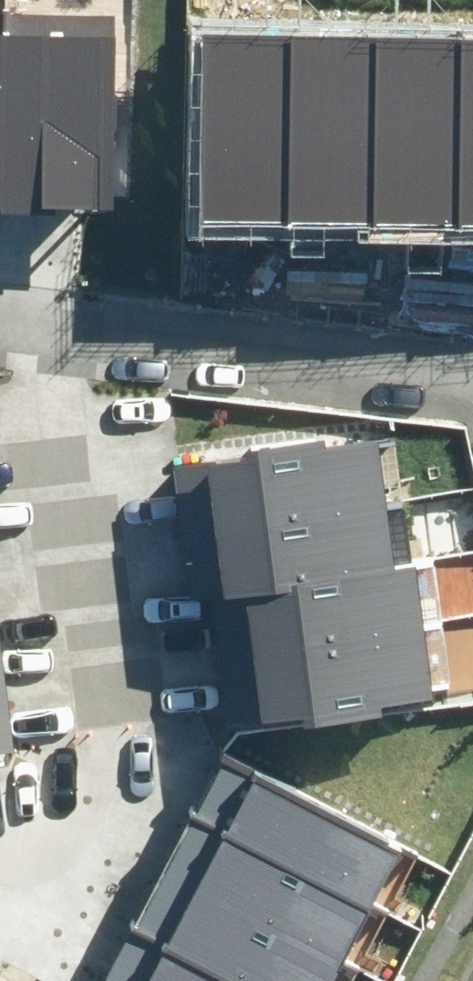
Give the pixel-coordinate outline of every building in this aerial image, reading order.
[(123,199),(124,0),(0,0),(0,198),(123,199)] [(200,31),(199,233),(472,235),(472,33),(200,31)] [(370,428),(178,455),(195,580),(212,578),(230,705),(423,678),(405,550),(388,553),(370,428)] [(397,836),(243,751),(116,980),(317,980),(397,836)]
